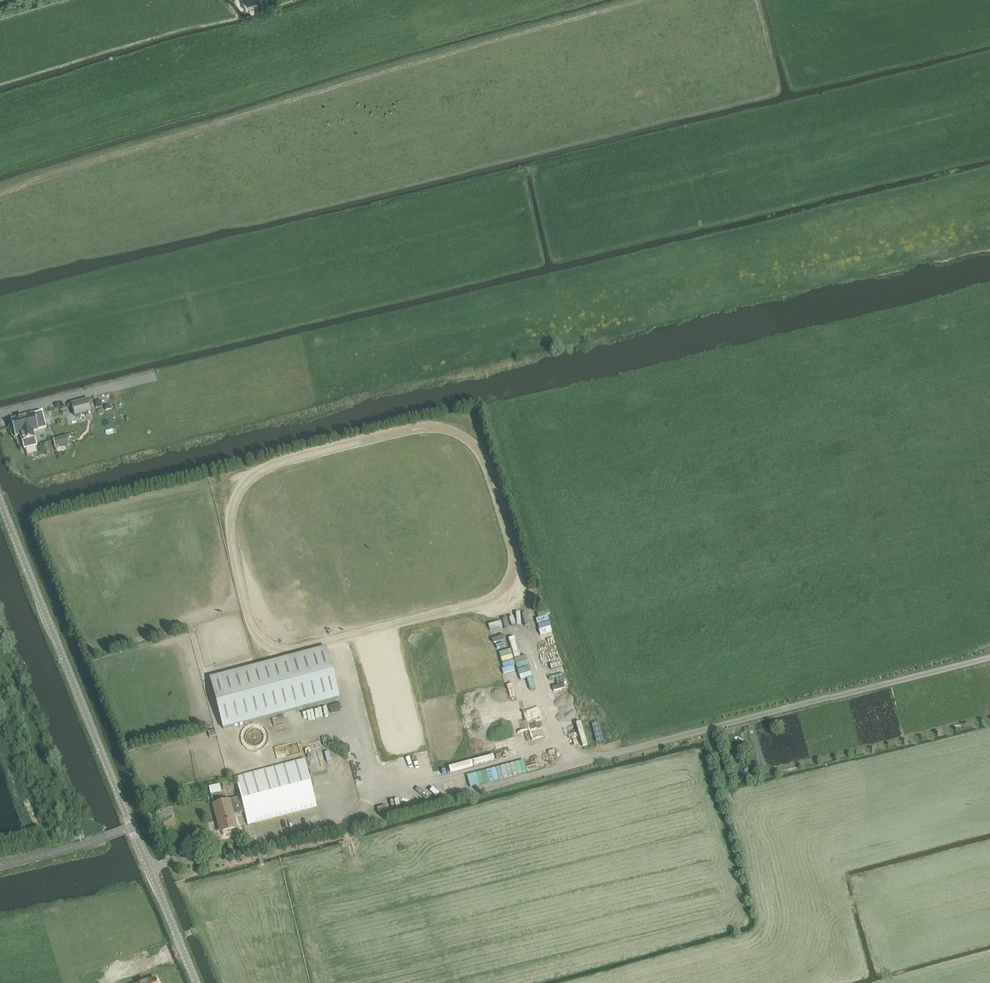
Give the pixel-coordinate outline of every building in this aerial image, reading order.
[(268,7),(267,3),(263,4),(262,0),(246,0),(249,9),(256,7),(257,11),(268,7)] [(88,400),(72,404),(75,417),(92,412),(88,400)] [(12,420),(11,420),(15,437),(16,436),(21,435),(22,441),(22,442),(25,450),(37,446),(35,439),(35,438),(33,432),(38,430),(38,431),(39,431),(39,430),(47,428),(42,412),(35,414),(34,414),(12,420)] [(68,436),(54,440),(55,447),(70,443),(68,436)] [(210,679),(223,729),(339,698),(326,648),(210,679)] [(236,777),(241,797),(230,800),(213,805),(220,833),(237,829),(233,815),(245,812),(248,826),(317,808),(304,759),(236,777)]
